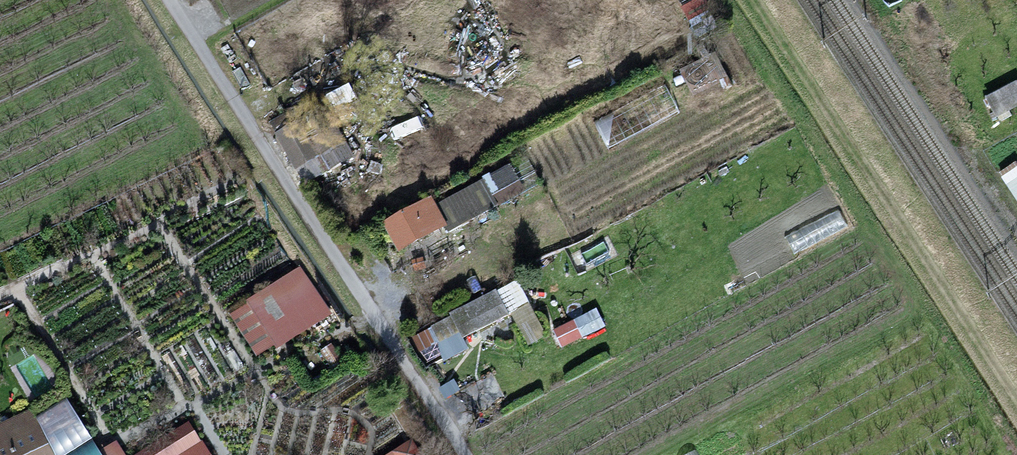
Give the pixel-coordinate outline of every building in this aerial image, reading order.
[(716,25),(703,0),(697,0),(685,6),(699,34),(716,25)] [(725,76),(714,54),(682,70),(694,92),(725,76)] [(1015,82),(989,96),(998,114),(1016,104),(1016,86),(1015,82)] [(354,95),(348,84),(328,96),(334,107),(354,95)] [(303,178),(350,155),(328,112),(316,118),(308,104),(274,121),(303,178)] [(1015,164),(1001,173),(1016,198),(1016,167),(1015,164)] [(522,189),(510,166),(434,206),(443,224),(446,229),(522,189)] [(429,198),(387,221),(401,247),(443,224),(434,206),(429,198)] [(301,269),(251,301),(278,344),(329,313),(301,269)] [(451,314),(454,319),(415,339),(425,359),(442,350),(445,357),(466,346),(460,335),(505,313),(494,292),(451,314)] [(603,325),(595,310),(556,330),(564,345),(603,325)] [(341,359),(331,344),(323,350),(333,365),(341,359)] [(458,389),(453,381),(441,388),(446,396),(458,389)] [(60,391),(0,427),(0,454),(99,454),(60,391)] [(190,430),(149,454),(205,454),(190,430)] [(411,440),(389,454),(421,454),(411,440)] [(116,447),(102,454),(121,454),(116,447)]
